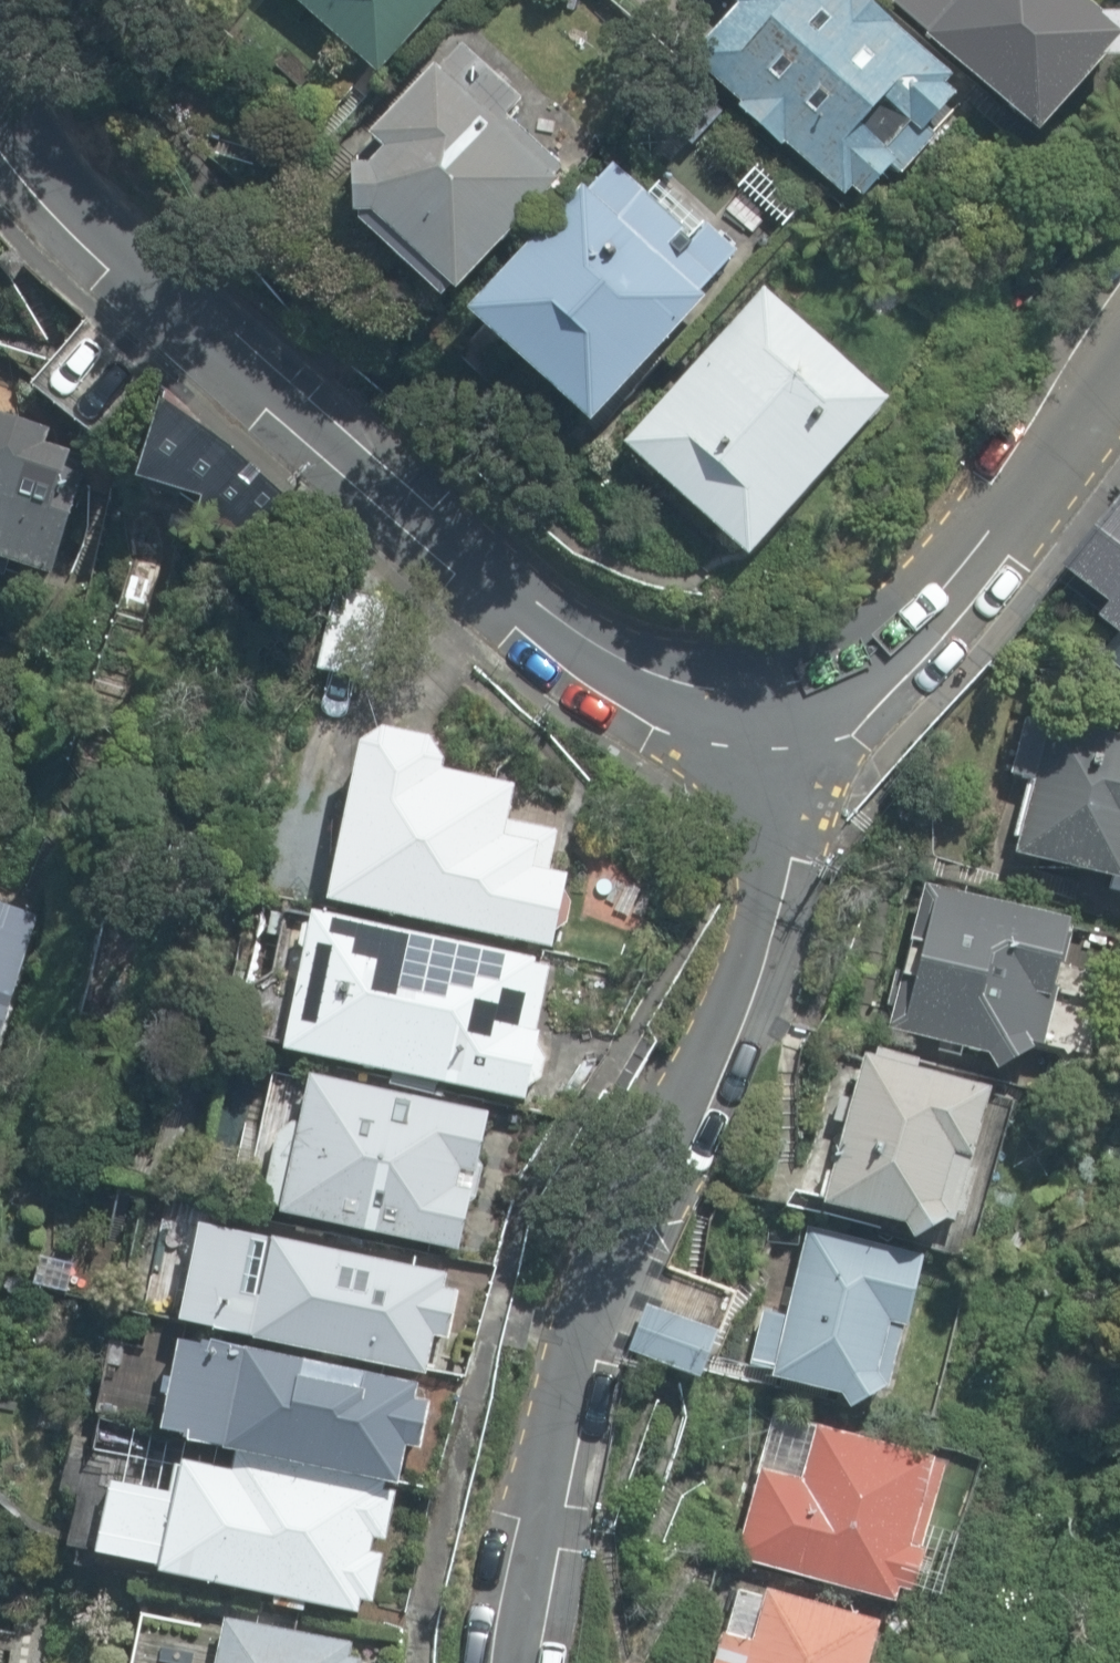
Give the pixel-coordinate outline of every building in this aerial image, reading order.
[(342,75),(407,0),(259,0),(342,75)] [(840,0),(702,0),(658,65),(827,206),(948,97),(840,0)] [(1110,0),(873,0),(1024,135),(1119,20),(1119,8),(1110,0)] [(485,94),(425,38),(309,165),(315,217),(408,298),(536,173),(470,116),(485,94)] [(717,246),(587,141),(424,311),(554,429),(717,246)] [(864,396),(742,286),(601,439),(719,551),(864,396)] [(224,452),(147,387),(125,482),(209,505),(224,452)] [(0,415),(0,557),(79,578),(84,517),(60,423),(0,415)] [(1072,575),(1119,624),(1119,504),(1072,575)] [(1034,705),(1017,846),(1119,869),(1119,725),(1034,705)] [(406,743),(336,729),(301,900),(522,949),(540,875),(510,868),(514,850),(472,838),(483,784),(418,767),(406,743)] [(1085,916),(934,881),(885,1026),(1018,1067),(1048,1049),(1085,916)] [(0,904),(0,999),(30,906),(0,904)] [(527,962),(286,911),(267,1037),(502,1092),(527,962)] [(923,1060),(868,1042),(819,1200),(896,1224),(904,1242),(965,1216),(992,1093),(917,1071),(923,1060)] [(521,1113),(308,1070),(291,1206),(495,1249),(521,1113)] [(438,1264),(195,1218),(178,1311),(421,1365),(431,1327),(447,1331),(454,1280),(437,1275),(438,1264)] [(931,1265),(807,1226),(785,1314),(756,1315),(754,1371),(892,1400),(931,1265)] [(718,1333),(647,1304),(629,1351),(700,1380),(718,1333)] [(415,1384),(180,1327),(160,1433),(395,1487),(401,1448),(418,1450),(426,1397),(412,1396),(415,1384)] [(955,1459),(817,1424),(801,1464),(761,1468),(736,1555),(917,1596),(955,1459)] [(165,1484),(106,1478),(90,1551),(364,1605),(391,1495),(179,1452),(165,1484)] [(734,1577),(711,1662),(866,1662),(877,1613),(734,1577)] [(212,1609),(198,1662),(347,1662),(352,1635),(212,1609)]
